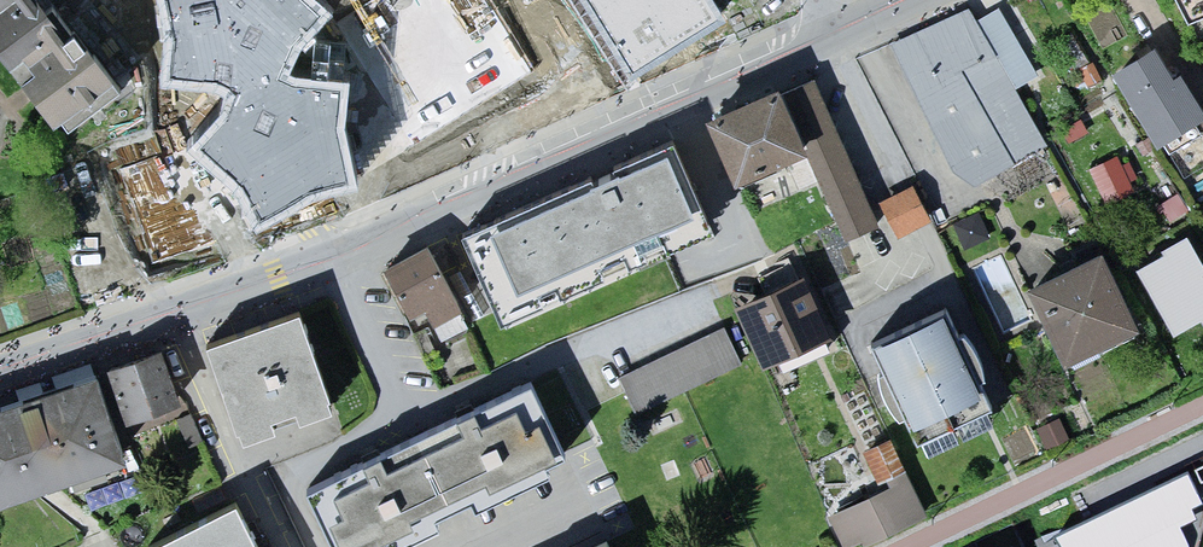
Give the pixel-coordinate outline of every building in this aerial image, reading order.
[(123,77),(60,0),(0,0),(0,37),(68,121),(123,77)] [(172,28),(168,70),(217,76),(236,84),(225,108),(197,139),(239,176),(260,212),(308,184),(349,175),(337,121),(342,79),(292,74),(279,69),(294,36),(321,5),(315,0),(166,0),(172,28)] [(442,86),(506,55),(479,0),(473,0),(413,29),(442,86)] [(622,45),(694,0),(594,0),(622,45)] [(899,39),(985,209),(1065,168),(980,0),(978,0),(899,39)] [(1191,24),(1202,20),(1202,0),(1181,0),(1191,24)] [(1119,76),(1162,141),(1202,128),(1202,104),(1164,46),(1119,76)] [(815,74),(714,121),(742,181),(806,151),(848,240),(885,223),(815,74)] [(677,141),(468,234),(509,326),(718,233),(677,141)] [(1095,168),(1108,199),(1137,186),(1124,156),(1095,168)] [(1173,335),(1202,321),(1202,248),(1196,234),(1138,262),(1173,335)] [(439,244),(383,267),(408,326),(432,316),(438,331),(470,318),(439,244)] [(1109,246),(1033,282),(1071,362),(1147,327),(1109,246)] [(810,274),(741,306),(772,372),(841,340),(810,274)] [(950,304),(877,338),(924,438),(997,404),(950,304)] [(207,350),(244,451),(282,437),(276,419),(299,410),(303,424),(336,412),(302,316),(207,350)] [(729,327),(622,375),(639,413),(747,365),(729,327)] [(113,374),(129,424),(181,407),(165,357),(113,374)] [(129,469),(100,382),(0,415),(0,512),(129,469)] [(307,491),(333,546),(388,546),(573,462),(538,385),(307,491)] [(868,450),(885,488),(830,512),(846,546),(861,546),(930,517),(896,438),(868,450)] [(1050,537),(1056,546),(1190,546),(1179,532),(1199,519),(1192,512),(1202,506),(1202,505),(1186,474),(1050,537)] [(239,510),(166,546),(258,546),(239,510)] [(575,546),(609,546),(603,533),(575,546)]
